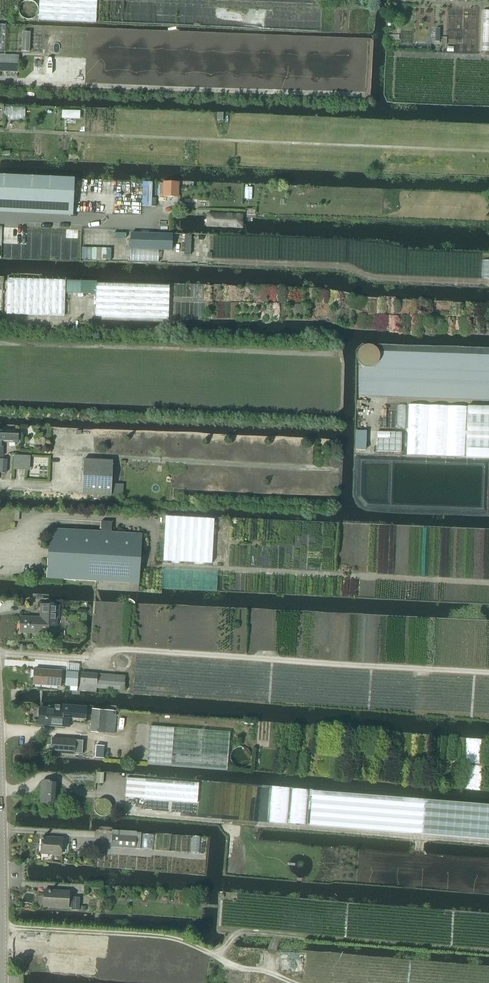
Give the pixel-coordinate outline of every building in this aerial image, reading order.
[(39,21),(96,23),(97,0),(39,0),(39,21)] [(37,13),(37,11),(37,8),(35,5),(33,3),(30,3),(26,3),(23,5),(21,8),(21,11),(21,14),(23,17),(25,18),(28,19),(32,19),(35,17),(37,15),(37,13)] [(23,33),(22,52),(29,52),(30,33),(29,33),(28,32),(25,32),(24,33),(23,33)] [(19,56),(0,55),(0,71),(18,72),(19,56)] [(73,207),(74,179),(46,177),(0,175),(0,203),(73,207)] [(178,183),(164,183),(163,197),(177,197),(178,183)] [(241,227),(240,215),(207,213),(207,226),(241,227)] [(130,250),(158,250),(170,251),(170,234),(131,233),(130,250)] [(65,280),(7,279),(7,283),(6,314),(64,316),(65,280)] [(97,282),(66,281),(66,294),(96,294),(96,284),(97,282)] [(169,286),(96,284),(96,294),(95,316),(168,318),(169,286)] [(381,358),(382,355),(381,351),(380,348),(378,347),(376,346),(373,345),(369,345),(366,347),(364,349),(363,350),(363,352),(362,354),(363,358),(365,361),(367,363),(369,364),(371,364),(375,364),(377,363),(379,362),(380,360),(381,358)] [(467,406),(408,405),(406,455),(466,457),(466,458),(488,459),(488,407),(467,406)] [(378,432),(377,451),(401,452),(402,433),(378,432)] [(2,443),(17,443),(17,434),(3,434),(3,433),(0,433),(0,458),(1,458),(2,443)] [(82,494),(111,496),(123,496),(123,484),(112,484),(113,461),(84,460),(82,494)] [(165,517),(163,561),(212,563),(214,520),(165,517)] [(50,529),(46,578),(46,579),(139,585),(142,534),(111,532),(112,522),(101,522),(100,532),(50,529)] [(20,633),(48,635),(48,627),(57,627),(57,619),(59,619),(60,605),(40,604),(39,619),(20,618),(20,633)] [(60,687),(61,672),(34,670),(33,685),(60,687)] [(66,672),(65,686),(77,687),(78,673),(66,672)] [(81,673),(80,691),(88,691),(88,687),(124,690),(125,676),(81,673)] [(40,708),(38,725),(69,728),(69,719),(85,720),(86,709),(63,707),(63,710),(40,708)] [(92,709),(90,732),(114,734),(116,711),(92,709)] [(229,731),(150,725),(147,762),(226,768),(229,731)] [(53,738),(52,752),(74,754),(82,754),(83,741),(75,740),(53,738)] [(96,746),(95,758),(103,759),(104,746),(96,746)] [(144,779),(126,777),(125,796),(197,802),(198,783),(144,779)] [(54,804),(56,780),(42,779),(40,803),(54,804)] [(309,826),(421,834),(488,840),(488,805),(424,800),(312,791),(309,826)] [(139,849),(140,832),(135,832),(112,831),(112,835),(111,847),(139,849)] [(42,837),(41,848),(40,853),(61,854),(62,839),(42,837)] [(43,906),(71,908),(71,910),(79,910),(80,898),(72,897),(71,902),(68,902),(69,892),(44,891),(43,906)]
